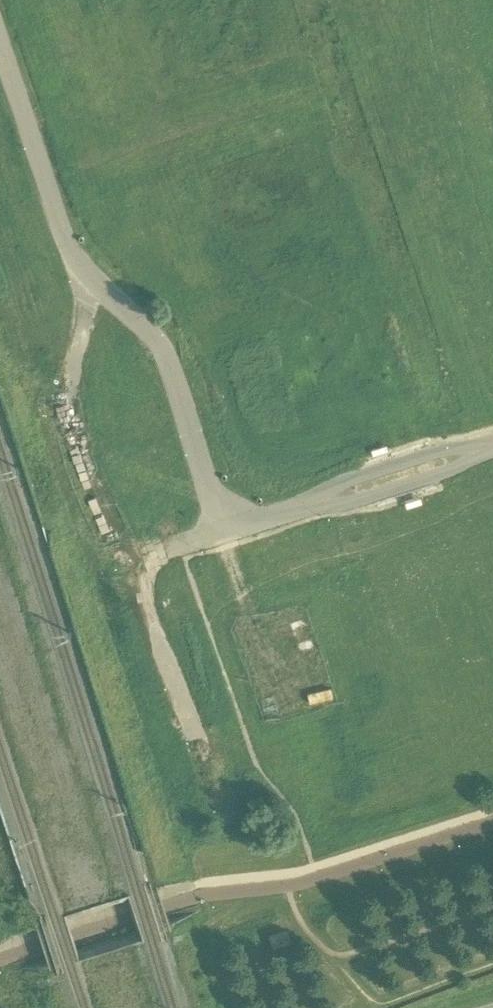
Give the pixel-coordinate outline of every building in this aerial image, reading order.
[(133,9),(117,14),(120,23),(136,18),(133,9)] [(136,18),(120,23),(123,31),(138,26),(136,18)] [(146,50),(131,55),(134,64),(149,59),(146,50)] [(149,59),(134,64),(137,73),(152,68),(149,59)] [(217,81),(204,86),(206,93),(220,88),(217,81)] [(160,91),(145,96),(148,105),(163,100),(160,91)] [(163,100),(148,105),(151,114),(166,109),(163,100)] [(174,132),(158,137),(161,146),(176,141),(174,132)] [(176,141),(161,146),(164,155),(179,150),(176,141)] [(243,158),(229,163),(232,170),(245,165),(243,158)] [(188,175),(172,180),(175,188),(190,183),(188,175)] [(212,216),(197,221),(200,229),(215,224),(212,216)] [(274,220),(261,225),(263,232),(277,228),(274,220)] [(223,249),(208,254),(211,263),(226,258),(223,249)] [(226,258),(211,263),(214,272),(229,267),(226,258)] [(237,290),(222,295),(225,304),(240,299),(237,290)] [(240,299),(225,304),(228,313),(243,308),(240,299)] [(301,300),(287,304),(290,312),(303,307),(302,304),(301,300)] [(287,304),(274,309),(276,316),(290,312),(287,304)] [(251,331),(235,336),(238,345),(253,340),(251,331)] [(253,340),(238,345),(241,354),(256,349),(253,340)] [(264,373),(249,378),(252,387),(267,382),(264,373)] [(327,379),(313,384),(316,391),(329,387),(327,379)] [(267,382),(252,387),(255,395),(270,390),(267,382)] [(278,414),(263,419),(266,428),(281,423),(278,414)] [(281,423),(266,428),(269,436),(284,431),(281,423)] [(342,424),(328,428),(330,436),(344,431),(342,424)] [(291,455),(276,460),(279,469),(294,464),(291,455)] [(294,464),(279,469),(282,477),(297,472),(294,464)] [(305,496),(290,501),(293,510),(308,505),(305,496)] [(367,501),(353,505),(356,513),(369,508),(367,501)] [(312,518),(297,523),(300,531),(315,526),(312,518)] [(287,930),(269,936),(273,947),(291,941),(287,930)]
